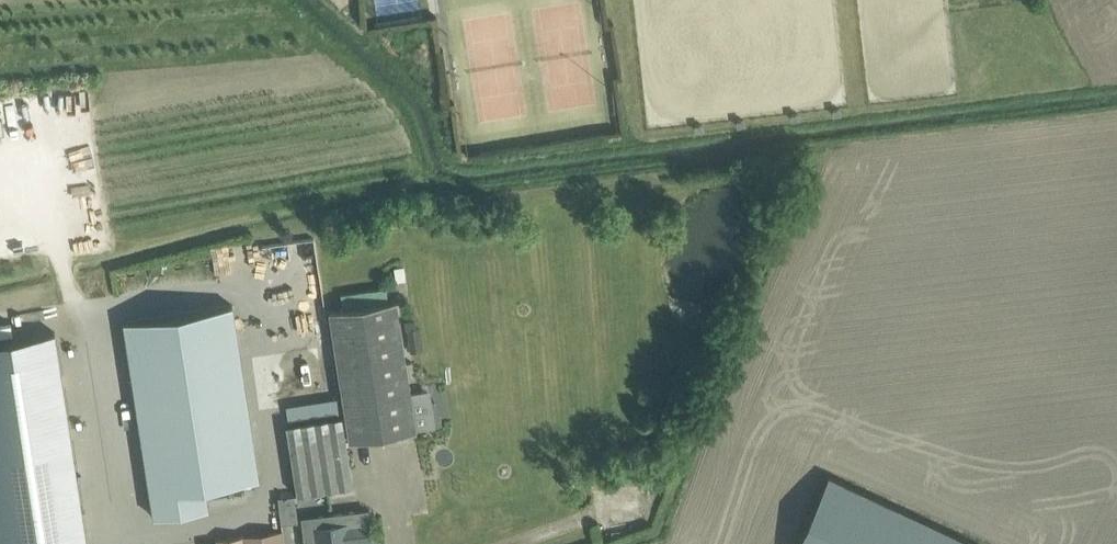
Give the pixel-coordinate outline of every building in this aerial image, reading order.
[(395,300),(330,310),(350,440),(416,430),(395,300)] [(204,486),(259,477),(232,304),(124,320),(154,516),(208,507),(204,486)] [(0,345),(0,543),(88,543),(55,337),(0,345)] [(289,420),(341,412),(339,397),(286,406),(289,420)] [(342,416),(286,425),(297,493),(353,485),(342,416)] [(797,543),(970,543),(828,478),(797,543)] [(303,518),(306,543),(350,543),(349,543),(371,541),(369,522),(367,509),(303,518)] [(217,540),(217,543),(284,543),(282,532),(217,540)]
